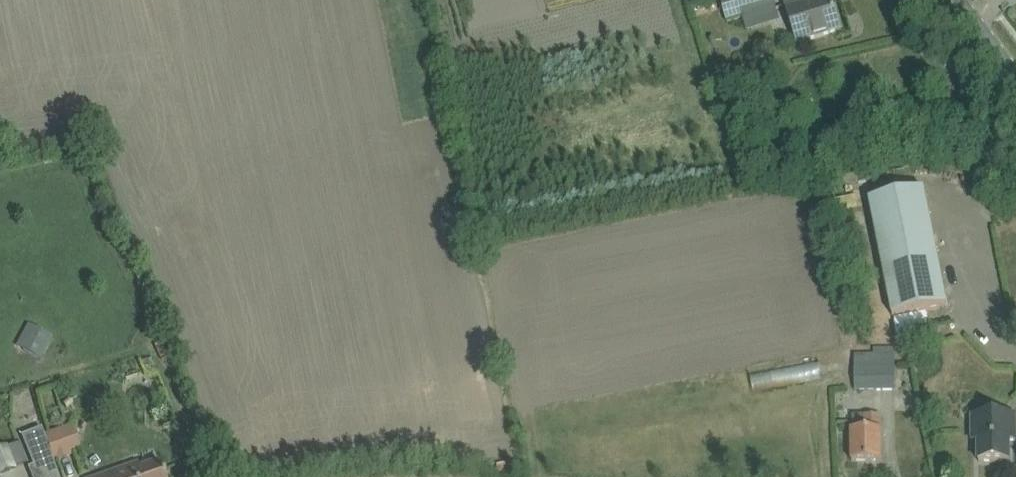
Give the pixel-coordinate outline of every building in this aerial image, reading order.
[(776,8),(774,0),(719,0),(726,24),(742,18),(746,32),(780,21),(776,8)] [(821,36),(840,30),(831,0),(817,0),(811,2),(798,6),(797,2),(785,6),(796,43),(821,36)] [(947,305),(924,190),(869,200),(892,316),(947,305)] [(33,327),(21,349),(41,360),(53,337),(33,327)] [(896,388),(894,346),(873,347),(874,354),(853,354),(854,390),(896,388)] [(881,461),(881,441),(881,428),(879,428),(879,415),(864,416),(864,414),(852,414),(852,428),(851,428),(851,441),(852,461),(881,461)] [(1009,461),(1009,440),(1015,440),(1015,415),(971,416),(971,441),(978,441),(978,461),(1009,461)] [(72,424),(44,433),(52,459),(53,462),(82,453),(72,424)] [(42,428),(21,436),(33,466),(52,459),(44,433),(42,428)] [(16,467),(28,462),(20,442),(8,446),(0,449),(0,476),(17,469),(16,467)] [(159,460),(140,467),(139,467),(137,461),(93,476),(165,476),(159,460)]
